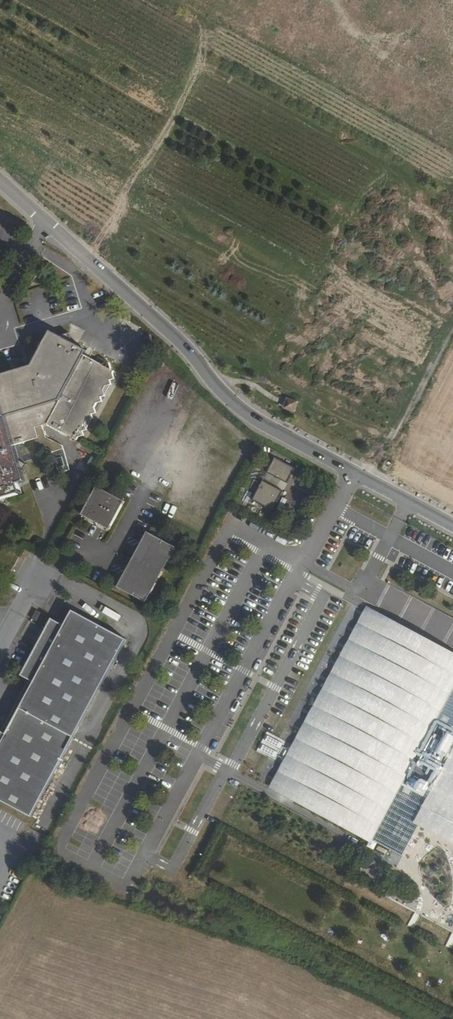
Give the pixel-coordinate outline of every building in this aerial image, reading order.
[(2,505),(7,499),(18,496),(16,485),(26,482),(23,474),(27,466),(21,462),(19,449),(40,444),(42,452),(57,460),(60,476),(73,473),(67,451),(50,442),(50,435),(74,448),(77,443),(81,443),(81,437),(85,437),(92,425),(90,419),(95,418),(94,408),(97,406),(102,407),(100,401),(100,400),(106,400),(112,391),(111,384),(114,383),(113,378),(115,373),(112,372),(111,366),(103,368),(89,358),(89,354),(75,346),(72,337),(39,345),(41,353),(42,356),(35,368),(6,378),(2,381),(0,380),(0,504),(2,505)] [(293,411),(296,401),(286,398),(285,402),(283,408),(293,411)] [(295,469),(275,458),(267,472),(287,483),(295,469)] [(272,510),(282,491),(263,480),(253,500),(272,510)] [(106,532),(121,503),(93,486),(77,516),(106,532)] [(173,549),(143,533),(113,589),(143,605),(173,549)] [(367,606),(363,613),(368,616),(367,619),(362,615),(354,630),(359,633),(358,635),(353,632),(345,646),(351,649),(350,652),(344,648),(336,663),(342,666),(341,668),(335,665),(332,670),(344,676),(371,627),(384,633),(389,623),(452,658),(452,652),(367,606)] [(0,735),(0,802),(28,818),(122,642),(69,613),(60,628),(47,619),(41,631),(31,648),(15,678),(23,683),(28,686),(2,736),(0,735)] [(430,721),(452,679),(452,658),(389,623),(384,633),(371,627),(344,676),(327,709),(307,746),(293,772),(287,783),(299,790),(296,797),(369,836),(379,816),(393,790),(413,753),(430,721)] [(31,648),(41,631),(37,629),(28,646),(31,648)] [(344,676),(332,670),(327,679),(332,682),(330,684),(326,681),(319,695),(324,699),(323,701),(317,698),(315,703),(327,709),(344,676)] [(430,721),(433,722),(452,684),(452,679),(430,721)] [(0,727),(0,735),(2,736),(28,686),(23,683),(0,727)] [(382,817),(370,838),(372,839),(375,841),(403,856),(419,826),(423,817),(452,833),(452,684),(433,722),(415,754),(395,791),(382,817)] [(327,709),(315,703),(310,712),(315,715),(313,718),(308,715),(301,729),(306,732),(305,734),(300,731),(295,740),(307,746),(327,709)] [(415,754),(433,722),(430,721),(413,753),(415,754)] [(307,746),(295,740),(292,746),(298,748),(297,751),(291,748),(283,762),(288,765),(287,768),(293,772),(307,746)] [(395,791),(415,754),(413,753),(393,790),(395,791)] [(269,788),(370,842),(372,839),(370,838),(382,817),(379,816),(369,836),(296,797),(299,790),(287,783),(293,772),(287,768),(281,765),(274,778),(280,781),(279,783),(273,781),(269,788)] [(382,817),(395,791),(393,790),(379,816),(382,817)] [(423,817),(419,826),(452,844),(452,833),(423,817)]
